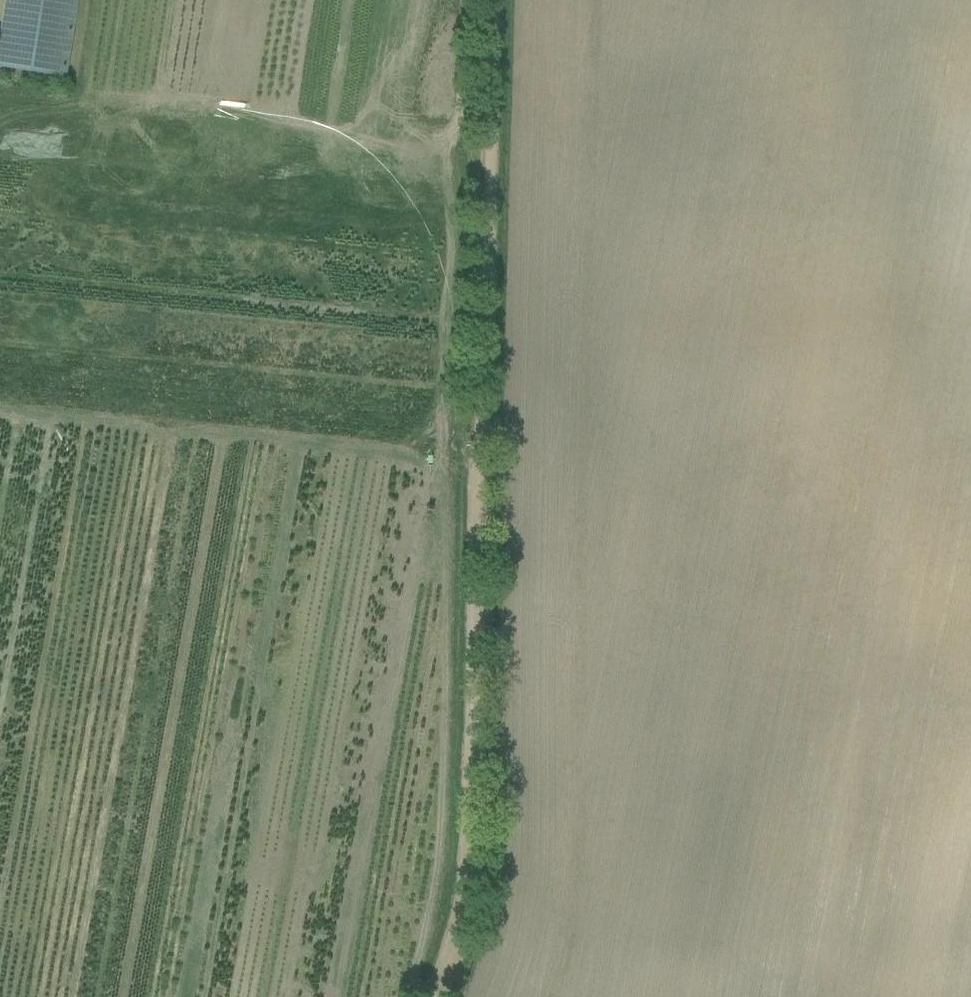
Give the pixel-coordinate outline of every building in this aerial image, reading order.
[(0,36),(0,67),(65,77),(78,0),(6,0),(0,36)]
